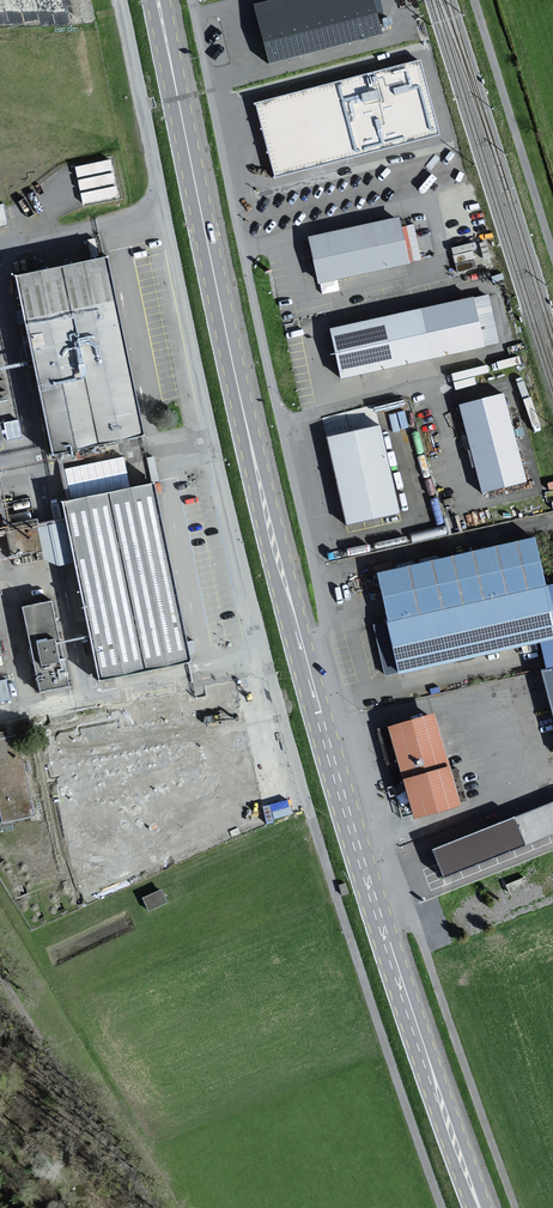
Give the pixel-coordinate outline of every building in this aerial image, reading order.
[(257,5),(272,62),(380,34),(371,0),(278,0),(257,5)] [(417,61),(252,105),(272,180),(437,136),(417,61)] [(403,264),(393,221),(350,230),(360,273),(403,264)] [(307,239),(316,282),(360,273),(350,230),(307,239)] [(107,253),(15,273),(55,451),(146,431),(107,253)] [(483,298),(329,333),(338,377),(493,342),(483,298)] [(499,397),(458,408),(469,449),(510,438),(499,397)] [(376,429),(326,440),(344,522),(394,512),(376,429)] [(480,491),(521,480),(510,438),(469,449),(480,491)] [(155,479),(64,499),(102,676),(193,656),(155,479)] [(536,640),(549,637),(538,592),(526,542),(374,579),(398,674),(536,640)] [(536,640),(544,671),(552,669),(552,588),(538,592),(549,637),(536,640)] [(52,601),(25,607),(43,689),(70,683),(52,601)] [(544,671),(540,672),(552,727),(552,669),(544,671)] [(0,677),(0,699),(11,698),(9,676),(0,677)] [(195,699),(162,706),(181,792),(215,784),(195,699)] [(427,719),(386,730),(399,779),(440,768),(427,719)] [(0,739),(0,806),(3,821),(34,814),(18,736),(0,739)] [(410,818),(451,807),(440,768),(399,779),(410,818)] [(430,852),(440,877),(552,832),(552,804),(430,852)] [(144,895),(149,906),(166,899),(161,888),(144,895)]
